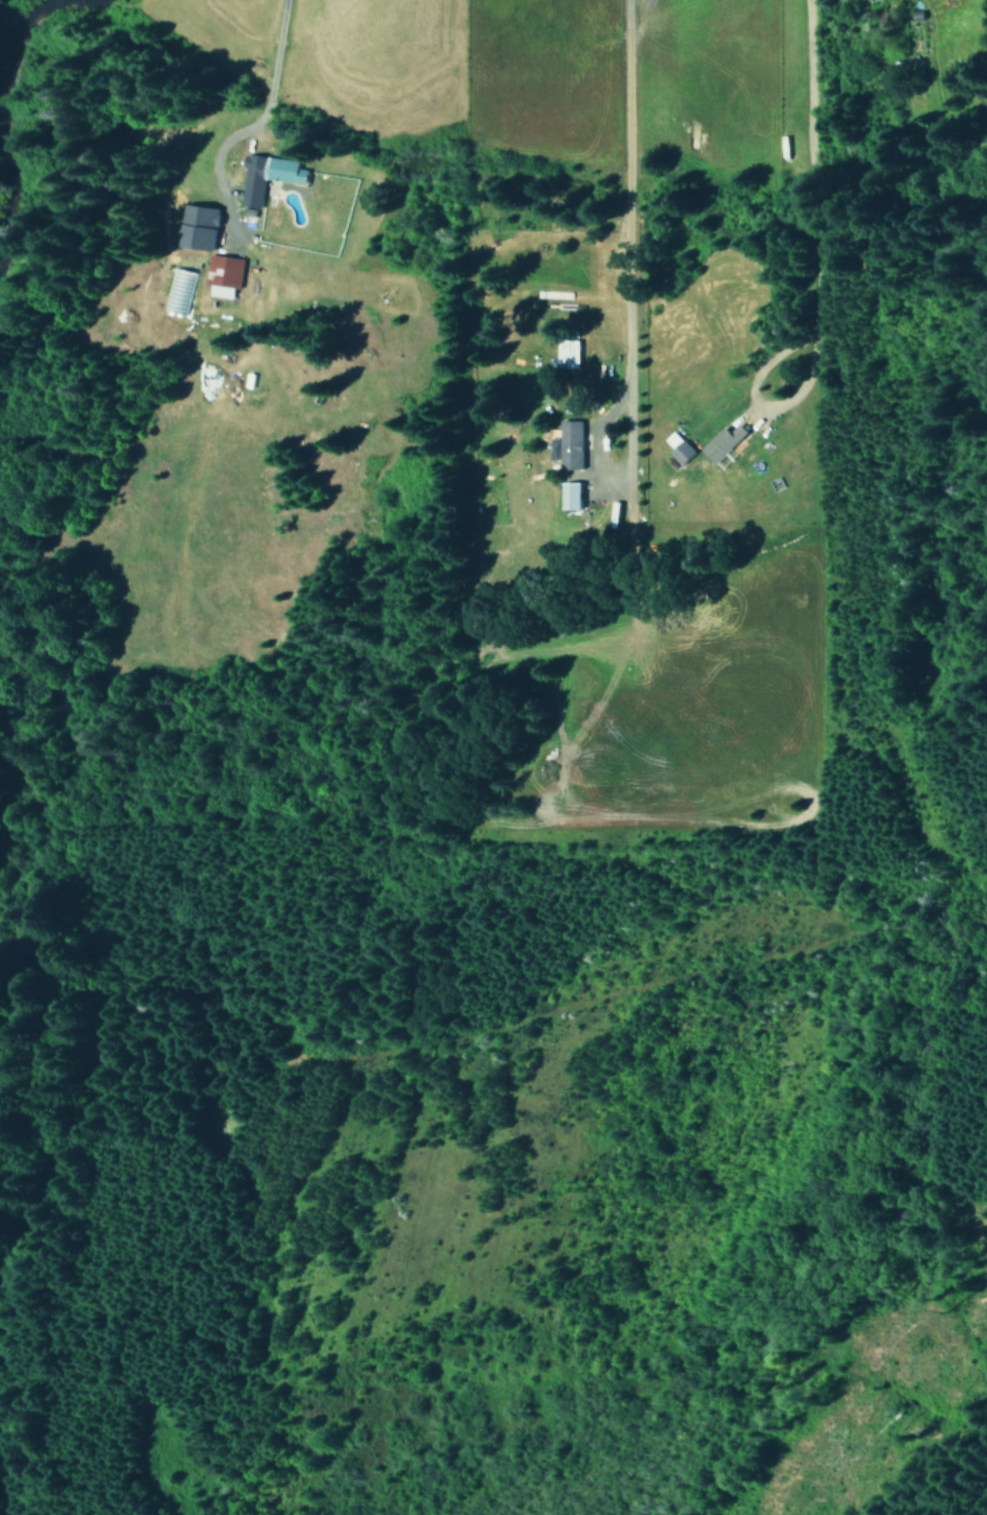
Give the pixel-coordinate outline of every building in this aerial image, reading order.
[(301,161),(250,153),(242,205),(263,208),(268,178),(308,185),(310,169),(300,168),(301,161)] [(218,249),(223,207),(188,203),(183,246),(218,249)] [(246,258),(211,253),(207,284),(213,284),(212,295),(235,298),(236,288),(241,289),(246,258)] [(561,340),(561,367),(582,366),(582,339),(561,340)] [(564,469),(585,468),(584,420),(563,421),(564,469)] [(728,426),(704,448),(718,463),(751,433),(742,423),(733,432),(728,426)] [(584,482),(562,482),(561,508),(584,509),(584,482)]
